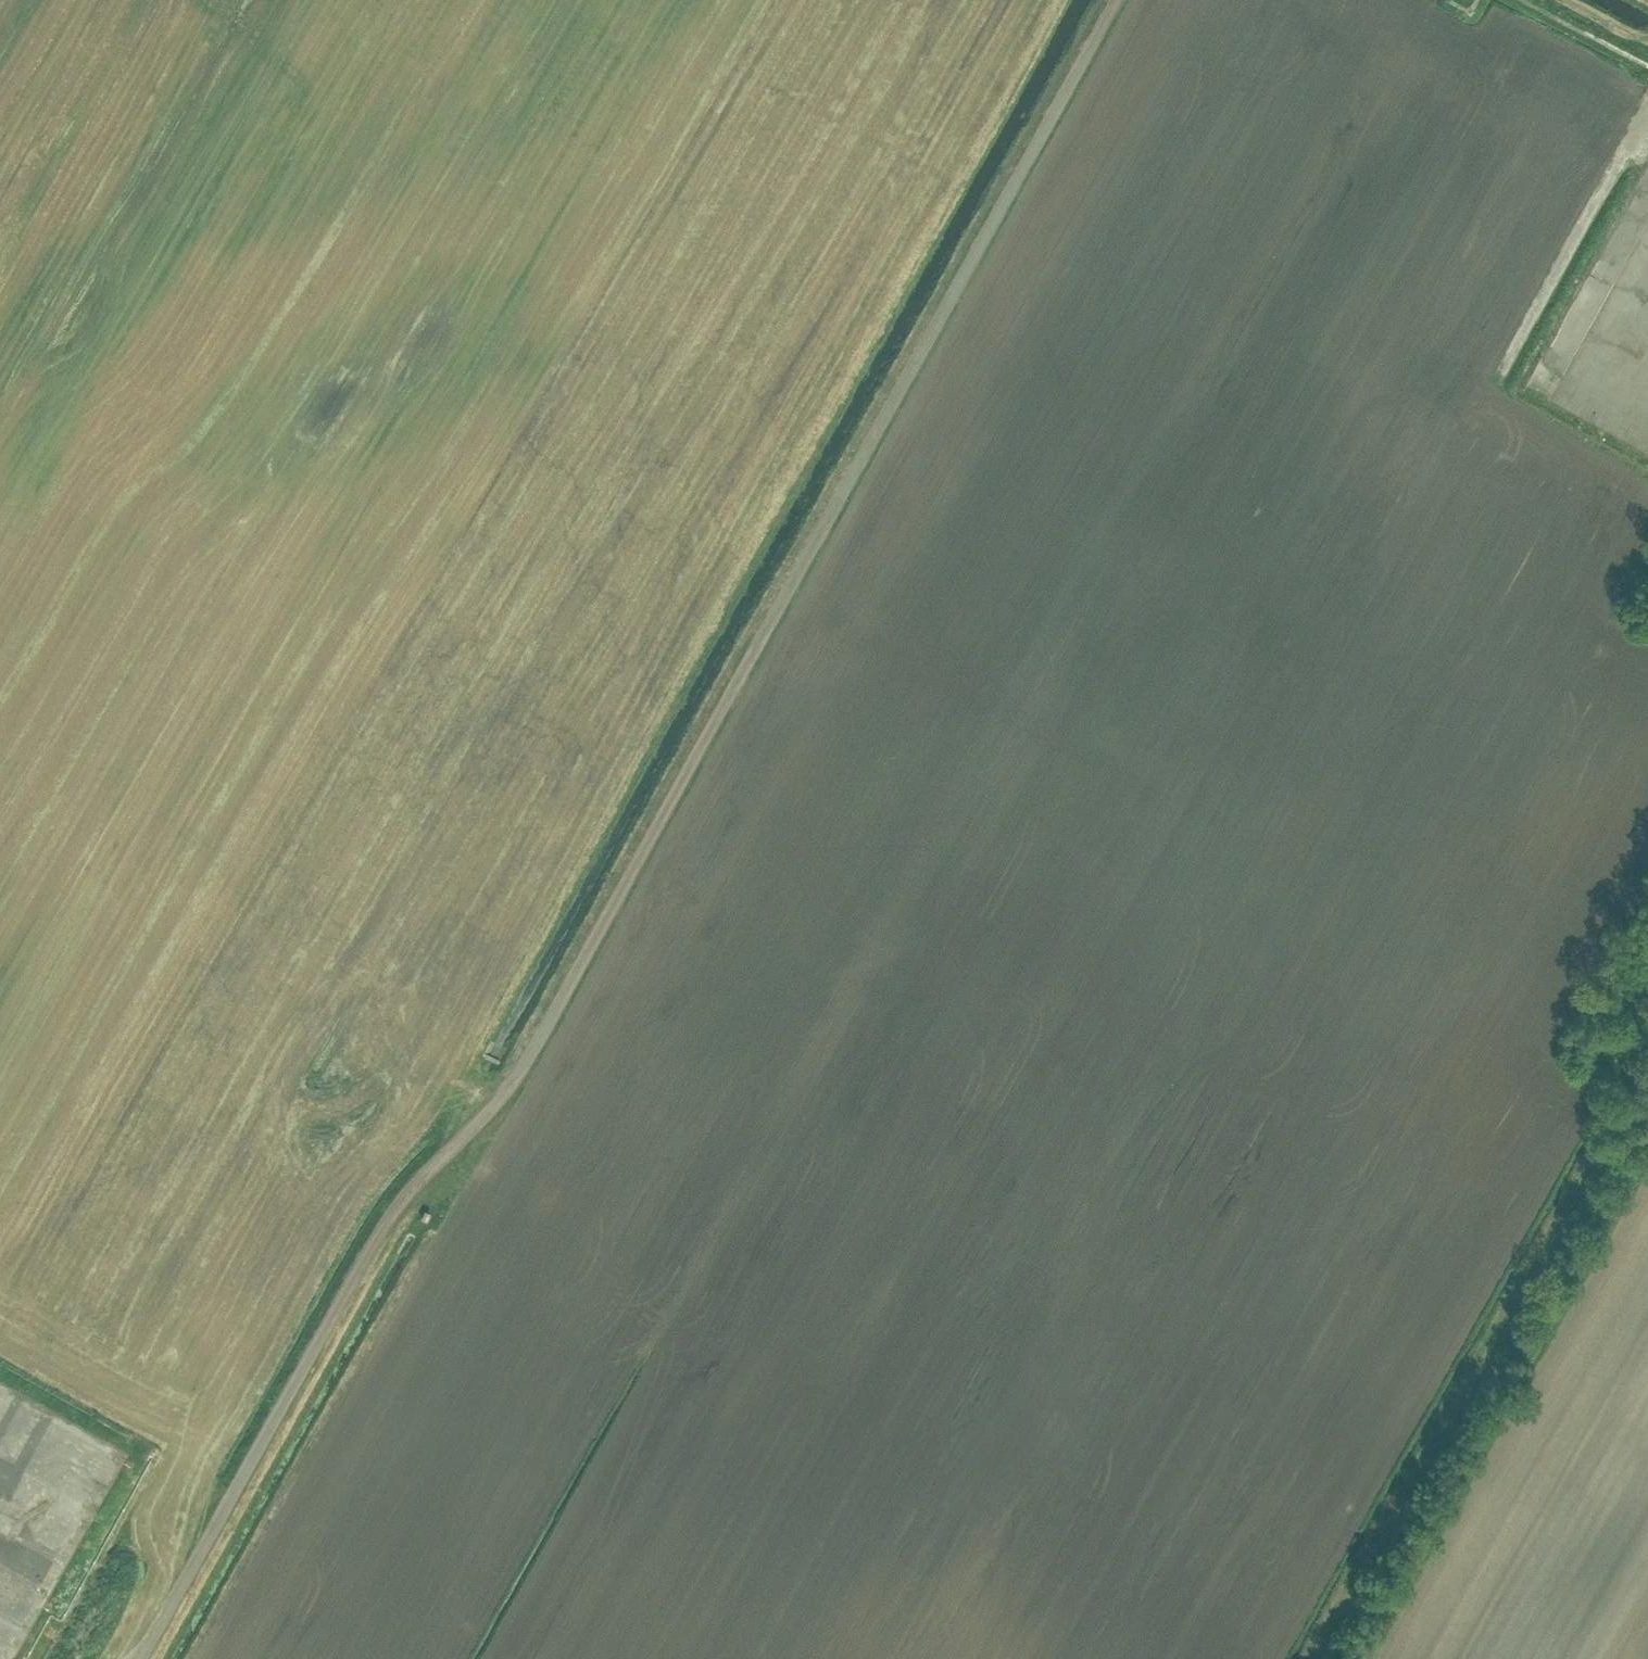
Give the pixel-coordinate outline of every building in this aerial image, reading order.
[(1488,361),(1499,366),(1506,351),(1495,346),(1488,361)] [(0,1555),(0,1564),(31,1579),(45,1550),(10,1533),(0,1555)] [(3,1577),(4,1616),(27,1616),(26,1576),(3,1577)]
